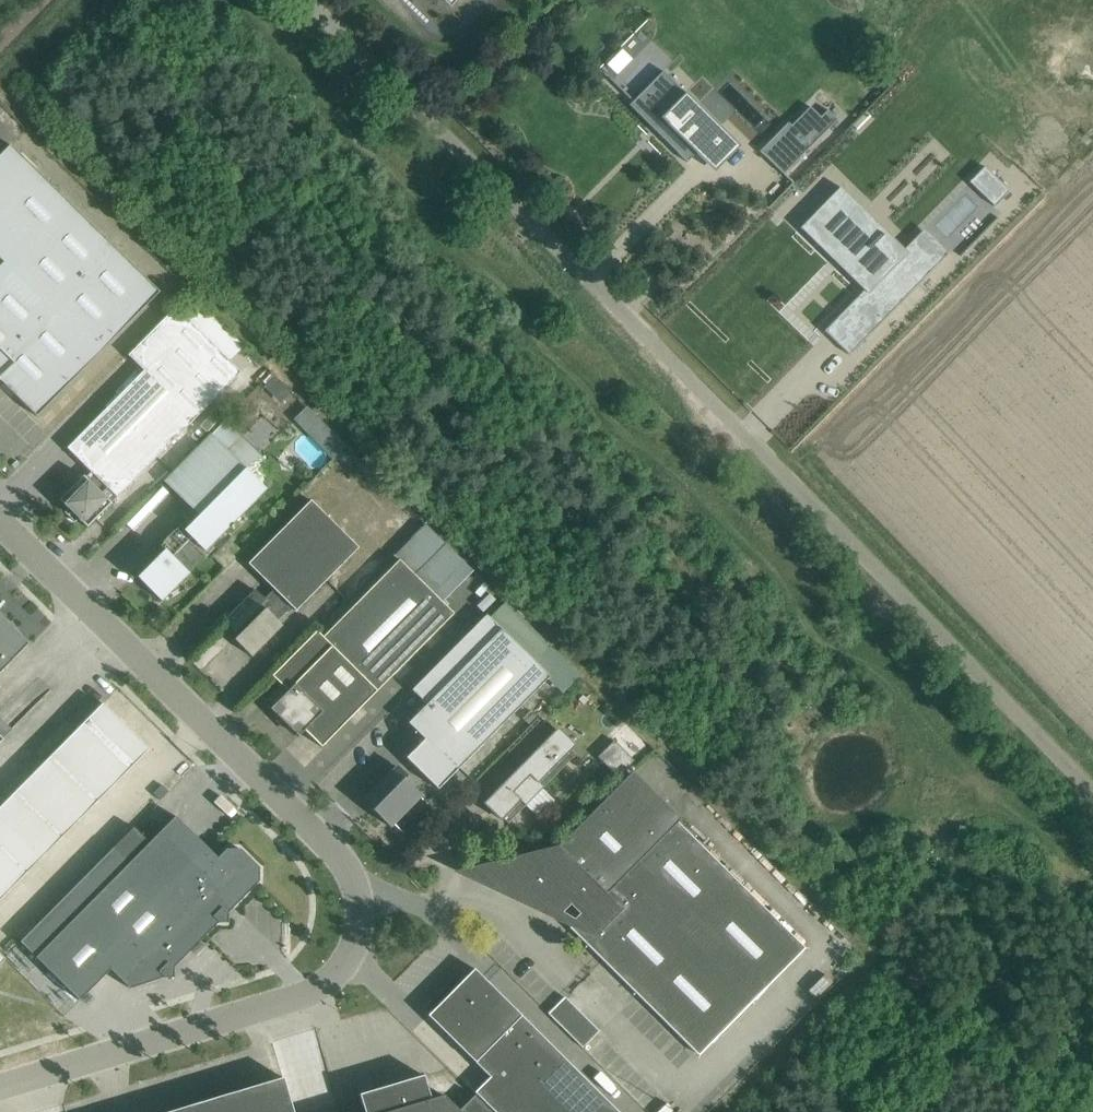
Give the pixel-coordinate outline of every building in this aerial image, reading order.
[(669,96),(659,85),(639,106),(638,107),(656,125),(658,124),(667,134),(662,138),(687,163),(696,153),(721,128),(720,127),(715,131),(690,106),(681,97),(676,102),(669,96)] [(783,174),(784,173),(838,120),(828,110),(821,117),(810,107),(791,126),(788,123),(760,151),(783,174)] [(3,262),(0,265),(0,380),(37,416),(159,292),(10,145),(0,155),(0,259),(3,262)] [(995,206),(1009,191),(999,181),(985,195),(995,206)] [(823,187),(797,214),(814,231),(818,227),(864,273),(819,318),(844,342),(938,245),(914,221),(895,240),(877,222),(876,223),(849,197),(841,205),(823,187)] [(175,307),(128,355),(144,370),(72,443),(72,453),(91,471),(85,477),(83,475),(59,500),(87,527),(241,371),(175,307)] [(273,374),(265,382),(283,400),(291,392),(273,374)] [(310,408),(297,420),(305,429),(318,417),(310,408)] [(211,434),(164,482),(198,516),(185,529),(181,525),(178,527),(176,528),(173,531),(170,533),(166,537),(164,540),(162,543),(160,547),(164,551),(137,577),(161,601),(168,594),(169,594),(180,588),(178,584),(189,573),(173,556),(191,537),(205,551),(266,488),(247,469),(262,454),(227,420),(212,435),(211,434)] [(225,621),(239,635),(234,639),(251,656),(282,625),(277,620),(291,606),(296,611),(359,547),(310,499),(247,563),(274,589),(264,598),(255,590),(225,621)] [(270,709),(299,737),(305,730),(322,747),(377,690),(453,611),(398,559),(323,637),(316,631),(272,676),(288,691),(270,709)] [(30,642),(0,614),(0,673),(30,642)] [(412,690),(426,704),(408,723),(425,739),(406,757),(438,789),(550,676),(486,614),(412,690)] [(149,749),(102,703),(0,807),(0,900),(149,749)] [(575,745),(558,727),(483,803),(501,820),(503,818),(508,823),(525,806),(538,818),(556,800),(543,787),(575,754),(570,750),(575,745)] [(598,756),(618,777),(634,760),(614,740),(598,756)] [(410,779),(398,766),(366,798),(371,803),(368,805),(390,827),(421,795),(408,781),(410,779)] [(558,846),(479,868),(547,907),(561,893),(569,901),(570,900),(583,914),(577,920),(577,921),(571,927),(586,943),(602,959),(680,1036),(696,1052),(802,944),(676,820),(630,774),(558,846)] [(175,816),(129,862),(114,847),(20,941),(80,1000),(111,969),(130,988),(164,977),(164,978),(174,977),(174,968),(173,968),(218,922),(219,922),(228,922),(228,913),(227,913),(259,881),(259,867),(240,848),(226,848),(218,857),(175,816)] [(474,968),(428,1015),(490,1076),(475,1092),(495,1111),(607,1111),(576,1068),(566,1075),(525,1018),(520,1013),(489,982),(474,968)] [(582,1047),(599,1031),(565,997),(548,1013),(582,1047)] [(475,1095),(459,1110),(443,1095),(431,1099),(423,1075),(360,1094),(365,1111),(492,1111),(475,1095)] [(166,1111),(293,1111),(283,1077),(166,1111)]
